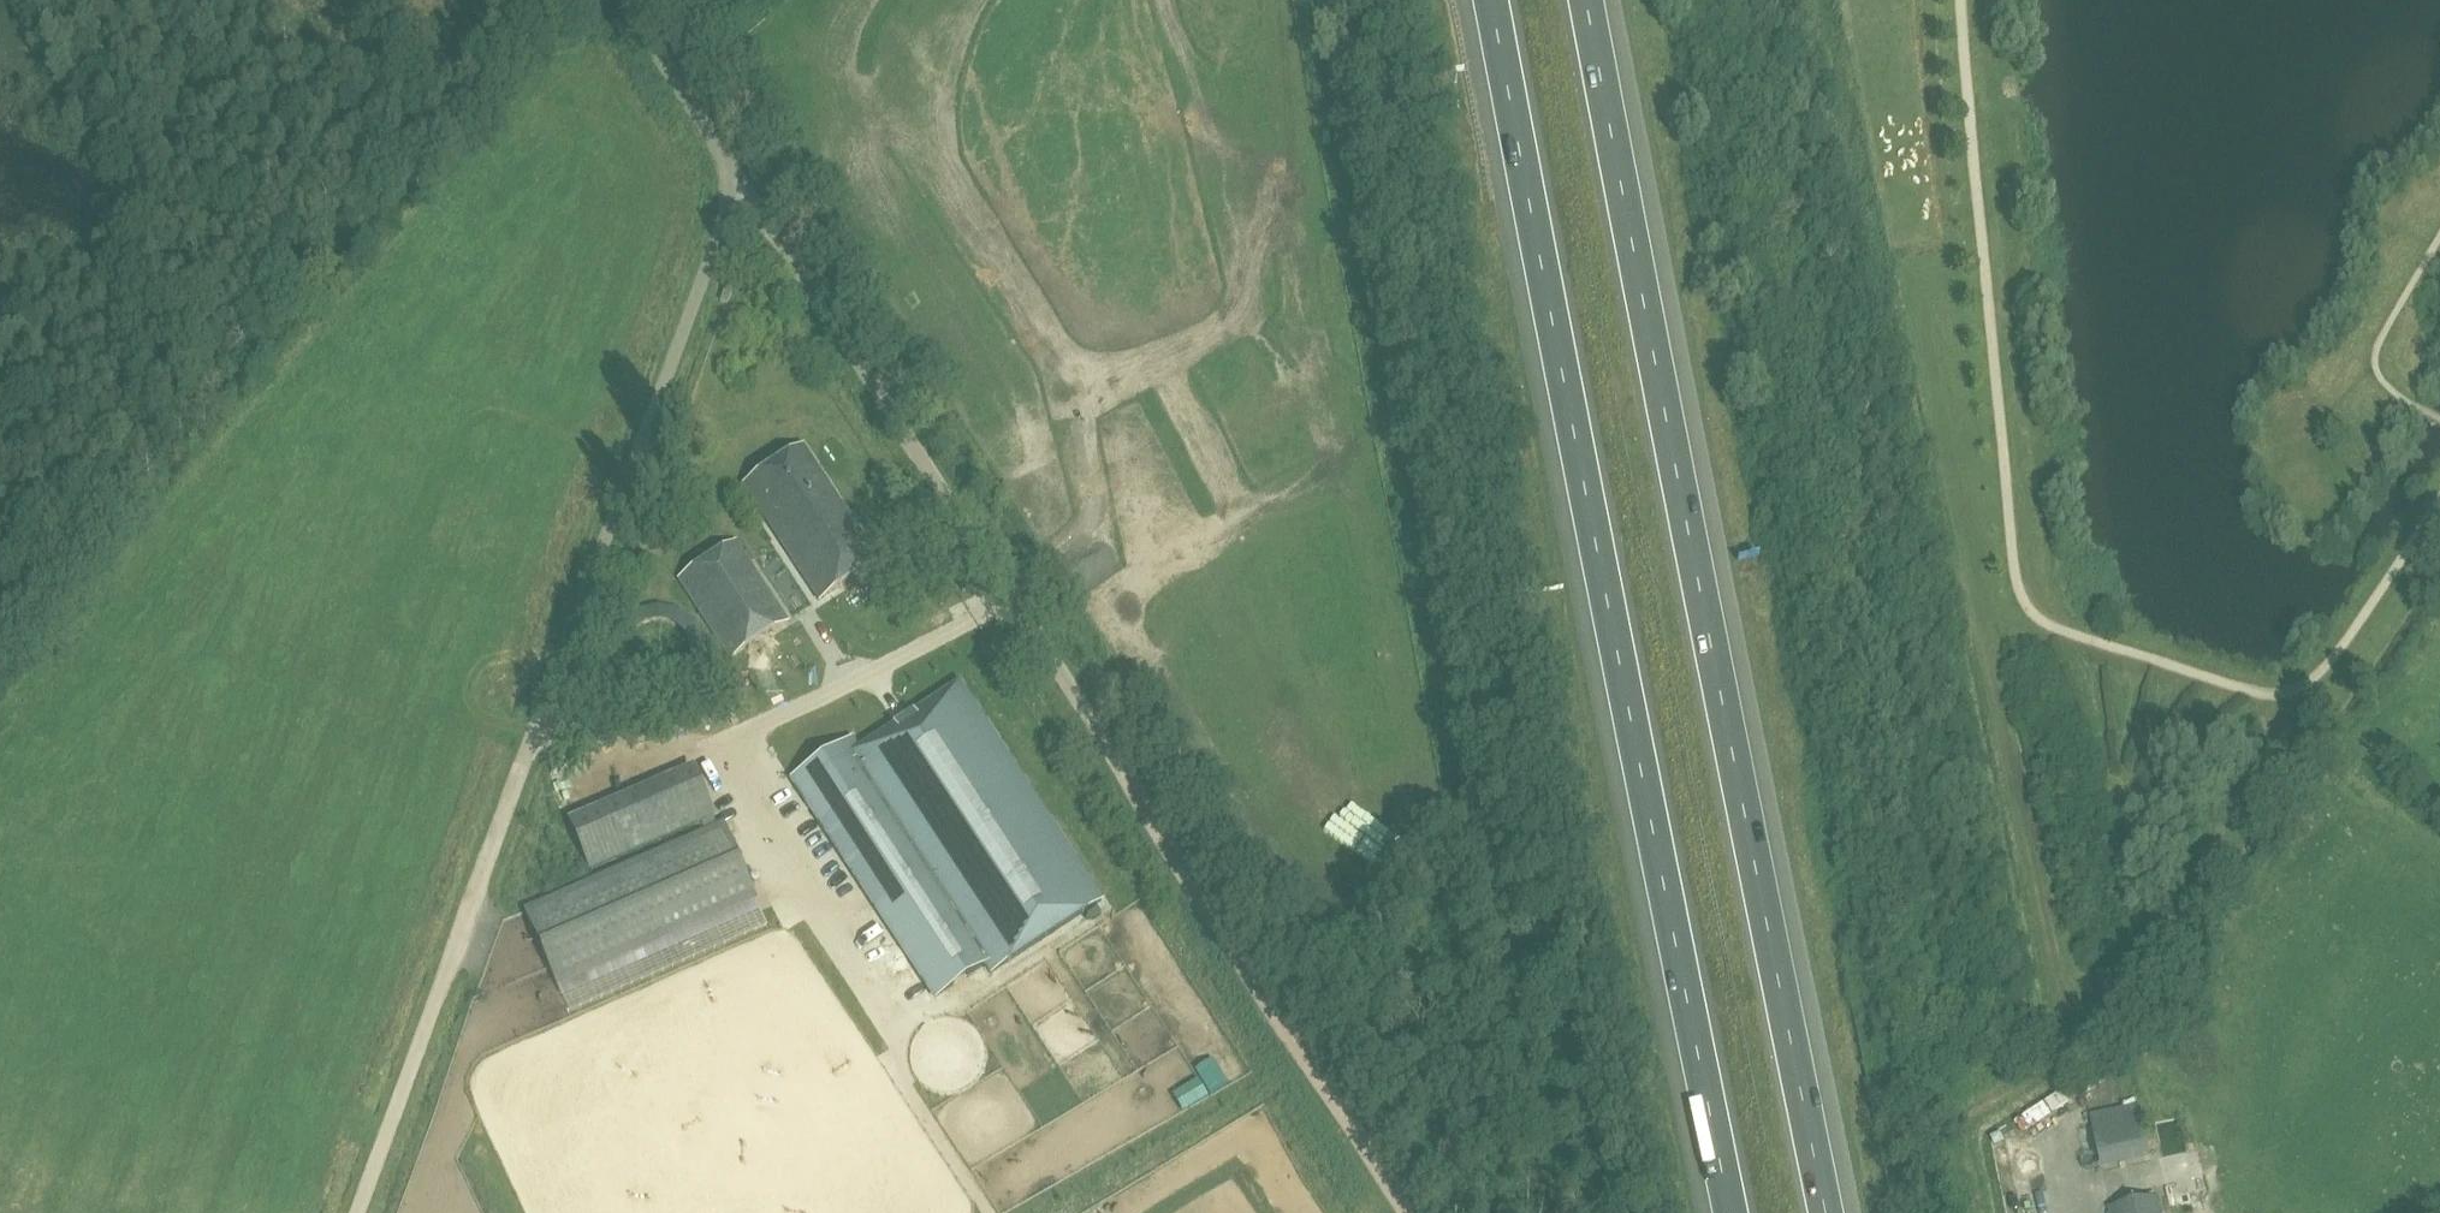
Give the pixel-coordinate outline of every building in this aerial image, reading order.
[(732,292),(724,289),(720,301),(728,303),(732,292)] [(878,560),(804,446),(744,485),(819,599),(878,560)] [(730,657),(787,619),(735,541),(678,578),(730,657)] [(1102,900),(965,691),(863,757),(852,739),(792,778),(936,997),(985,964),(991,973),(1102,900)] [(691,768),(570,821),(591,868),(712,816),(691,768)] [(526,912),(557,984),(754,898),(723,826),(526,912)] [(2147,1147),(2140,1111),(2093,1121),(2100,1158),(2147,1147)] [(2111,1209),(2112,1212),(2162,1212),(2158,1198),(2111,1209)]
